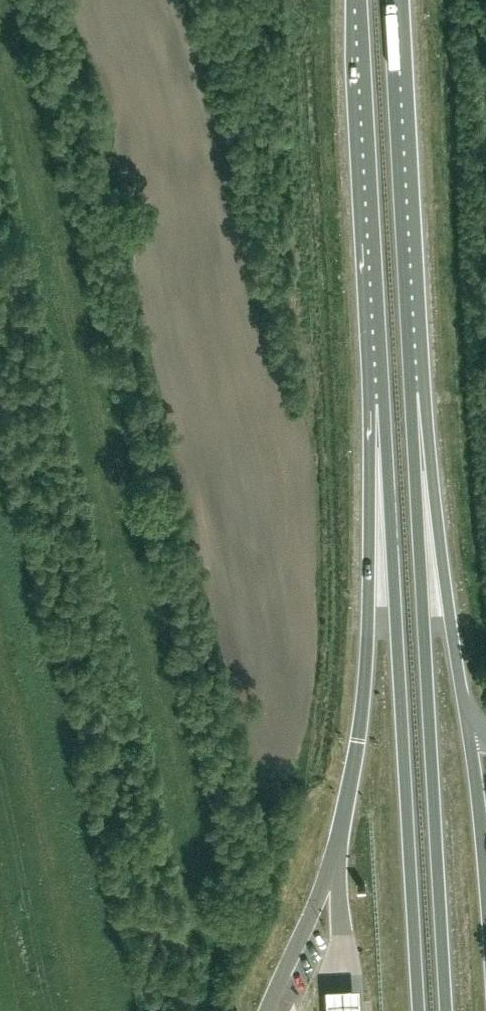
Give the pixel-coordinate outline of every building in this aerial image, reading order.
[(326,988),(328,1010),(360,1010),(359,986),(326,988)]
